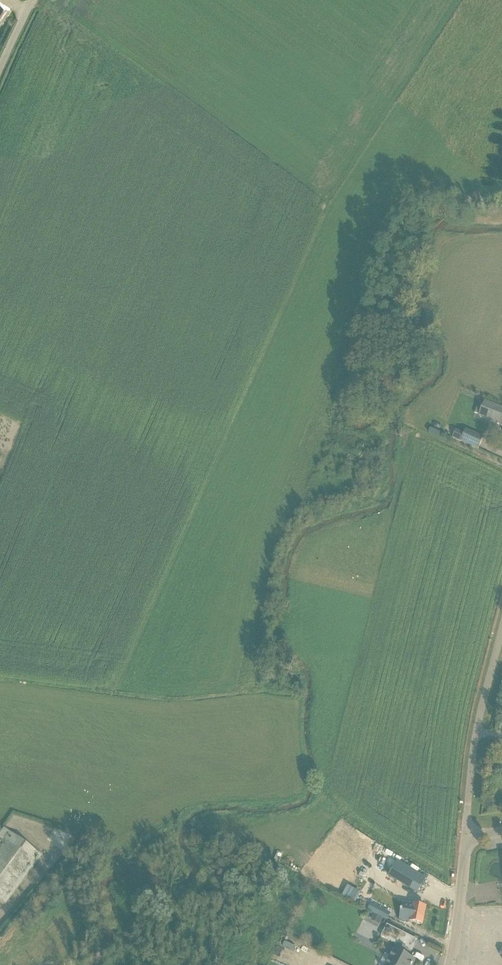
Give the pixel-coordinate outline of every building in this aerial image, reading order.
[(10,8),(0,1),(0,23),(10,8)] [(484,402),(483,405),(479,403),(475,414),(479,416),(479,417),(501,425),(500,426),(501,427),(501,408),(484,402)] [(478,449),(483,438),(466,430),(464,434),(456,431),(453,438),(478,449)] [(41,856),(7,831),(0,840),(0,901),(5,905),(41,856)] [(417,893),(426,880),(398,863),(389,876),(417,893)] [(340,896),(354,904),(360,892),(346,885),(340,896)] [(368,911),(386,920),(389,913),(372,904),(368,911)] [(404,904),(400,920),(410,923),(422,925),(426,908),(414,906),(404,904)] [(415,961),(406,956),(409,950),(403,947),(409,936),(387,925),(381,937),(397,945),(394,950),(390,957),(393,959),(389,964),(413,964),(415,961)]
